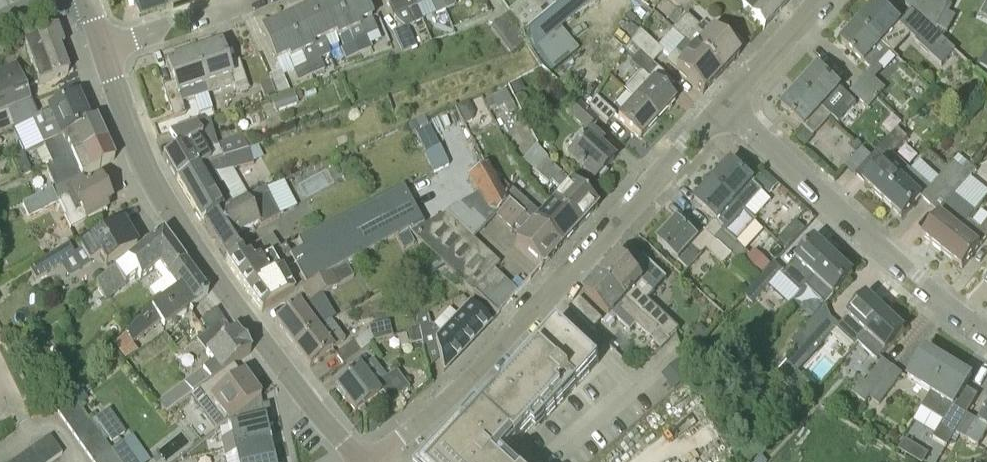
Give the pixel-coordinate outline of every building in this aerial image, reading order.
[(349,34),(334,0),(328,0),(310,8),(324,41),(336,36),(337,39),(349,34)] [(358,54),(361,60),(375,55),(366,35),(377,31),(372,19),(363,0),(334,0),(349,34),(353,43),(358,54)] [(417,7),(414,0),(385,0),(388,7),(389,7),(394,17),(397,21),(404,27),(392,33),(402,53),(416,47),(408,26),(423,20),(417,7)] [(417,7),(430,1),(435,14),(445,10),(441,0),(414,0),(417,7)] [(445,10),(455,6),(453,0),(441,0),(445,10)] [(526,41),(533,49),(593,0),(526,0),(510,13),(526,41)] [(764,30),(791,0),(763,0),(759,4),(754,0),(731,0),(764,30)] [(934,31),(936,28),(948,4),(943,0),(910,0),(905,5),(911,11),(934,31)] [(934,31),(911,11),(899,23),(878,3),(860,23),(891,52),(909,33),(912,36),(916,39),(914,42),(941,66),(955,50),(934,31)] [(936,28),(947,33),(955,17),(948,13),(952,6),(948,4),(936,28)] [(330,55),(324,41),(310,8),(286,19),(311,76),(325,70),(320,59),(330,55)] [(510,54),(526,41),(510,13),(490,29),(510,54)] [(672,30),(721,75),(739,56),(736,54),(745,45),(721,22),(713,31),(712,31),(711,31),(703,24),(700,27),(687,15),(672,30)] [(299,81),(311,76),(286,19),(262,30),(277,63),(287,58),(299,81)] [(841,43),(871,70),(875,64),(878,66),(891,52),(860,23),(841,43)] [(23,42),(39,84),(68,72),(58,46),(63,44),(57,28),(23,42)] [(631,44),(652,64),(663,52),(640,30),(631,44)] [(702,95),(721,75),(672,30),(657,45),(670,58),(667,62),(676,69),(675,69),(702,95)] [(346,60),(358,54),(353,43),(340,49),(346,60)] [(676,86),(652,64),(631,44),(626,51),(634,59),(630,63),(641,73),(626,89),(658,119),(675,101),(668,95),(676,86)] [(194,54),(208,94),(233,85),(236,93),(249,89),(239,60),(227,64),(221,45),(194,54)] [(182,102),(208,94),(194,54),(168,63),(174,83),(163,86),(173,118),(186,114),(182,102)] [(30,102),(15,63),(0,69),(0,113),(9,110),(30,102)] [(513,98),(550,78),(543,66),(507,85),(513,98)] [(800,88),(832,118),(850,98),(842,90),(818,68),(800,88)] [(278,95),(290,90),(281,71),(270,76),(278,95)] [(859,83),(877,100),(887,90),(876,79),(868,73),(859,83)] [(270,81),(259,86),(264,98),(275,93),(270,81)] [(868,109),(877,100),(859,83),(850,92),(868,109)] [(814,137),(832,118),(800,88),(782,108),(805,130),(814,137)] [(639,140),(658,119),(626,89),(624,91),(634,100),(617,118),(639,140)] [(505,90),(492,97),(498,110),(503,107),(512,103),(505,90)] [(606,125),(616,115),(601,101),(607,95),(601,90),(589,108),(606,125)] [(297,104),(293,94),(286,96),(290,107),(297,104)] [(89,123),(77,96),(46,110),(47,111),(38,115),(32,101),(30,102),(9,110),(0,113),(0,132),(13,127),(25,154),(44,145),(89,123)] [(468,101),(456,107),(464,124),(472,120),(474,114),(468,101)] [(587,132),(599,119),(581,103),(569,116),(587,132)] [(88,150),(106,142),(96,120),(89,123),(44,145),(53,164),(64,159),(88,148),(88,150)] [(418,129),(415,122),(408,125),(411,133),(418,129)] [(856,176),(864,184),(883,202),(912,171),(892,154),(913,131),(904,123),(877,152),(878,153),(873,158),(856,176)] [(208,163),(248,149),(241,136),(217,144),(204,151),(197,139),(205,135),(198,124),(179,130),(168,134),(177,148),(162,157),(178,183),(208,163)] [(599,183),(607,174),(604,171),(613,161),(599,148),(604,143),(591,131),(567,157),(594,182),(596,180),(599,183)] [(857,140),(851,146),(856,150),(861,145),(857,140)] [(64,184),(83,175),(114,159),(106,142),(88,150),(88,148),(64,159),(53,164),(46,167),(55,188),(64,184)] [(440,146),(424,153),(432,172),(448,165),(440,146)] [(208,163),(178,183),(201,222),(224,209),(234,202),(226,189),(216,173),(254,164),(253,162),(261,158),(256,147),(249,150),(249,148),(248,149),(208,163)] [(856,176),(873,158),(863,148),(845,167),(855,176),(856,176)] [(551,203),(578,228),(597,208),(546,160),(547,159),(541,152),(532,161),(538,168),(534,173),(549,186),(551,183),(562,192),(551,203)] [(14,157),(23,177),(33,172),(24,153),(14,157)] [(931,206),(967,164),(958,156),(931,188),(912,171),(883,202),(902,219),(922,198),(931,206)] [(714,183),(745,212),(764,192),(755,184),(754,184),(732,163),(714,183)] [(942,254),(969,220),(975,212),(955,196),(976,172),(967,164),(931,206),(940,215),(922,238),(942,254)] [(307,196),(335,181),(327,167),(299,181),(307,196)] [(409,232),(497,316),(518,293),(494,270),(499,264),(474,239),(509,203),(508,202),(496,182),(488,167),(466,179),(476,196),(425,224),(409,232)] [(779,185),(765,172),(756,183),(770,195),(779,185)] [(64,184),(55,188),(22,204),(29,216),(59,201),(67,215),(65,217),(70,227),(106,209),(104,204),(111,200),(100,178),(87,185),(83,175),(64,184)] [(578,228),(551,203),(547,208),(541,215),(500,178),(496,182),(508,202),(509,203),(558,249),(578,228)] [(757,222),(745,212),(714,183),(695,202),(716,221),(705,232),(732,257),(739,263),(748,253),(737,243),(757,222)] [(302,250),(290,256),(305,287),(346,265),(409,231),(409,232),(425,224),(417,208),(415,209),(403,187),(297,240),(302,250)] [(226,261),(240,253),(231,239),(260,223),(262,226),(279,217),(264,188),(246,197),(224,210),(202,224),(226,261)] [(515,241),(541,268),(558,249),(509,203),(496,216),(511,231),(516,227),(522,233),(515,241)] [(942,254),(962,270),(986,238),(986,221),(980,230),(969,220),(942,254)] [(732,257),(705,232),(698,240),(678,221),(658,243),(680,263),(688,270),(707,250),(724,265),(732,257)] [(789,248),(806,230),(796,221),(779,239),(789,248)] [(79,248),(80,250),(89,264),(99,258),(104,266),(137,245),(122,222),(79,248)] [(159,267),(167,278),(186,264),(162,233),(95,284),(96,286),(107,301),(126,286),(125,285),(137,275),(141,281),(159,267)] [(226,261),(225,262),(260,313),(302,289),(305,287),(290,256),(285,246),(278,250),(272,236),(240,253),(226,261)] [(805,288),(834,257),(815,240),(787,271),(782,277),(800,294),(805,288)] [(76,256),(75,253),(69,243),(29,267),(36,279),(61,265),(76,256)] [(754,249),(743,261),(759,276),(771,264),(754,249)] [(648,300),(655,292),(667,280),(644,258),(633,271),(618,257),(615,260),(612,262),(609,264),(608,267),(601,275),(669,340),(661,347),(663,349),(680,330),(648,300)] [(834,257),(805,288),(808,291),(796,304),(812,319),(853,275),(834,257)] [(440,262),(430,267),(434,273),(443,268),(440,262)] [(753,305),(764,293),(784,271),(775,263),(744,297),(753,305)] [(208,294),(186,264),(167,278),(177,291),(189,307),(208,294)] [(305,287),(302,289),(309,302),(317,298),(353,278),(346,265),(305,287)] [(653,340),(661,347),(669,340),(601,275),(584,293),(608,315),(611,319),(613,316),(647,347),(653,340)] [(114,347),(120,352),(130,341),(132,344),(160,323),(162,326),(189,307),(177,291),(141,316),(142,317),(114,347)] [(830,317),(807,342),(816,351),(828,339),(846,356),(855,346),(886,314),(867,296),(839,325),(830,317)] [(294,346),(329,321),(317,298),(309,302),(298,304),(275,322),(294,346)] [(592,330),(602,319),(579,298),(569,309),(592,330)] [(492,321),(471,302),(457,317),(441,333),(432,324),(427,311),(416,316),(420,330),(422,341),(425,354),(426,354),(438,351),(444,372),(492,321)] [(209,331),(224,320),(226,319),(218,308),(200,320),(208,330),(209,331)] [(807,342),(830,317),(822,309),(791,343),(798,351),(807,342)] [(886,314),(855,346),(855,347),(859,344),(877,361),(904,331),(886,314)] [(611,319),(608,315),(603,320),(611,327),(615,323),(613,321),(611,319)] [(189,396),(234,364),(251,352),(235,331),(233,333),(224,320),(209,331),(208,330),(196,338),(206,352),(204,354),(209,362),(182,381),(183,382),(163,395),(160,393),(153,398),(167,412),(189,396)] [(329,321),(294,346),(310,367),(344,340),(329,321)] [(389,321),(369,326),(370,329),(373,341),(393,337),(393,336),(389,321)] [(698,323),(690,331),(698,338),(705,330),(698,323)] [(501,459),(531,427),(536,432),(600,364),(559,325),(481,407),(477,404),(424,461),(505,461),(501,459)] [(6,326),(0,330),(0,335),(2,339),(11,334),(6,326)] [(61,326),(53,333),(62,343),(70,336),(61,326)] [(407,333),(410,344),(422,341),(420,330),(407,333)] [(335,355),(344,365),(361,351),(354,341),(335,355)] [(9,351),(15,362),(27,355),(21,344),(9,351)] [(930,395),(949,364),(926,350),(907,381),(930,395)] [(386,377),(372,359),(335,387),(355,414),(381,395),(380,394),(382,393),(390,403),(410,389),(396,370),(386,377)] [(870,398),(892,367),(883,360),(866,382),(863,379),(852,393),(866,403),(870,398)] [(678,361),(662,375),(674,389),(690,375),(678,361)] [(227,420),(259,396),(243,373),(241,374),(234,364),(189,396),(214,429),(217,427),(227,420)] [(796,372),(787,364),(776,376),(803,401),(814,389),(796,372)] [(972,378),(949,364),(920,410),(944,424),(934,440),(947,447),(955,433),(967,415),(979,396),(966,388),(972,378)] [(892,367),(870,398),(880,405),(903,375),(892,367)] [(52,404),(59,414),(77,401),(70,391),(52,404)] [(406,395),(401,399),(405,404),(410,400),(406,395)] [(223,449),(269,439),(266,427),(273,426),(268,404),(262,406),(260,398),(259,396),(227,420),(228,426),(231,437),(221,440),(223,449)] [(84,411),(77,401),(59,414),(66,423),(84,411)] [(110,410),(96,419),(112,442),(126,433),(110,410)] [(90,420),(84,411),(66,423),(73,433),(90,420)] [(980,422),(967,415),(955,433),(978,447),(986,432),(986,411),(980,422)] [(97,430),(90,420),(73,433),(79,442),(97,430)] [(104,439),(97,430),(79,442),(86,452),(104,439)] [(53,461),(63,454),(50,436),(40,443),(53,461)] [(111,449),(104,439),(86,452),(93,461),(111,449)] [(280,457),(278,449),(271,450),(269,439),(223,449),(225,458),(235,455),(236,461),(258,461),(280,457)] [(53,461),(40,443),(30,450),(38,461),(51,461),(53,461)] [(112,451),(117,458),(120,461),(135,461),(122,443),(111,450),(112,451)] [(111,449),(93,461),(112,461),(117,458),(111,449)] [(25,461),(38,461),(30,450),(21,456),(25,461)]
